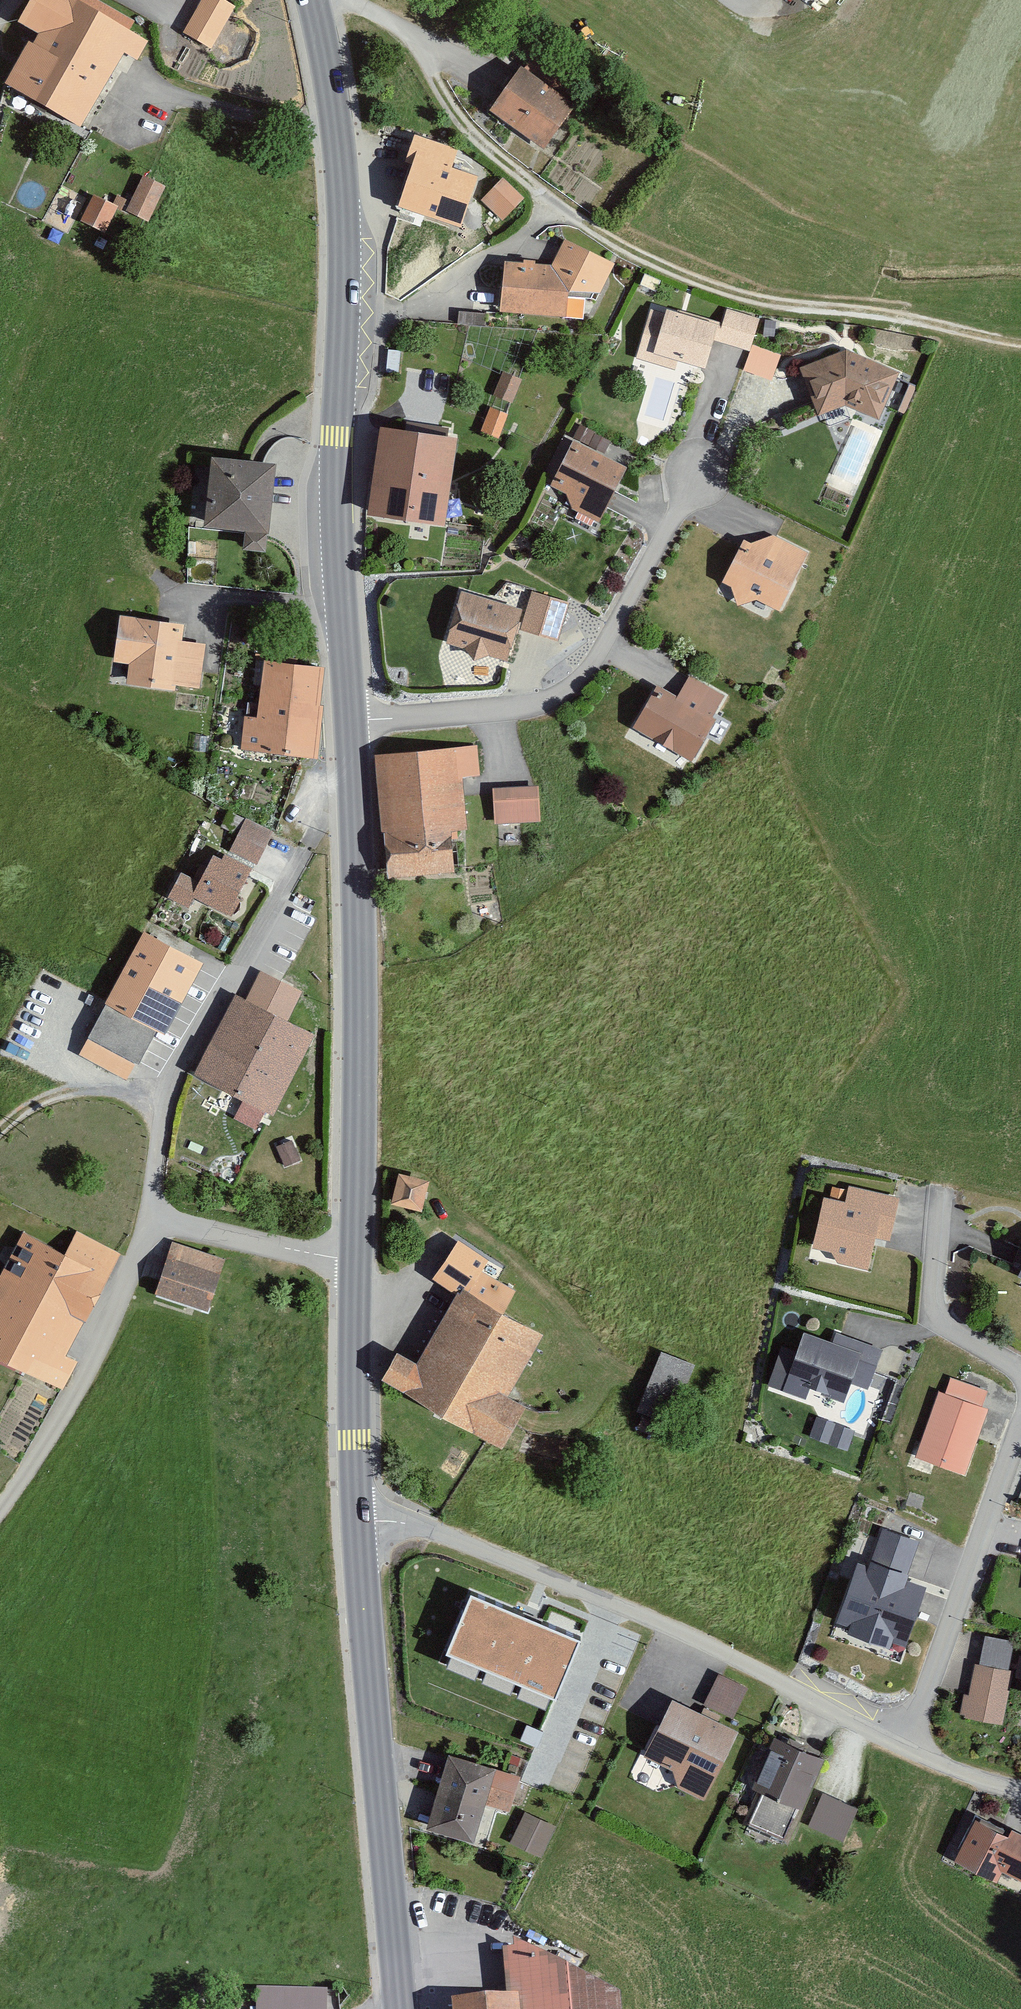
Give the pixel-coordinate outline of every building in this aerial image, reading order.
[(75,0),(34,0),(23,21),(39,30),(9,85),(79,123),(117,53),(137,63),(150,41),(75,0)] [(221,0),(198,0),(180,33),(208,49),(232,6),(221,0)] [(569,103),(515,66),(484,111),(539,148),(569,103)] [(445,149),(409,138),(388,206),(453,227),(470,176),(439,166),(445,149)] [(144,171),(127,207),(150,218),(167,182),(144,171)] [(497,179),(478,201),(500,221),(520,200),(497,179)] [(95,191),(83,218),(107,229),(120,202),(95,191)] [(547,267),(497,265),(494,314),(581,317),(582,295),(596,294),(609,264),(558,238),(547,267)] [(717,329),(644,308),(630,357),(670,369),(672,362),(701,371),(709,342),(747,353),(757,320),(722,310),(717,329)] [(842,348),(794,367),(814,416),(841,404),(874,420),(893,370),(842,348)] [(517,379),(499,373),(490,397),(509,403),(517,379)] [(504,413),(486,407),(477,433),(495,440),(504,413)] [(449,438),(372,428),(360,516),(437,526),(449,438)] [(617,468),(562,443),(543,486),(564,496),(559,506),(593,521),(617,468)] [(266,463),(202,457),(195,525),(234,529),(232,547),(257,549),(266,463)] [(743,544),(735,538),(713,583),(769,610),(802,553),(768,534),(743,544)] [(514,606),(455,589),(439,642),(498,659),(514,606)] [(565,603),(529,592),(517,629),(553,640),(565,603)] [(177,623),(111,614),(105,661),(122,663),(119,684),(168,691),(169,684),(196,687),(202,643),(175,639),(177,623)] [(251,717),(240,716),(237,750),(309,756),(317,666),(256,661),(251,717)] [(672,697),(650,684),(625,727),(683,760),(720,695),(685,675),(672,697)] [(475,747),(369,754),(377,874),(446,870),(443,830),(459,829),(455,777),(477,776),(475,747)] [(532,785),(487,787),(488,823),(534,820),(532,785)] [(268,831),(240,817),(224,851),(253,864),(268,831)] [(189,879),(174,871),(160,897),(181,908),(188,895),(217,910),(240,866),(206,848),(189,879)] [(196,964),(138,932),(99,1002),(158,1034),(196,964)] [(306,1032),(228,993),(187,1073),(265,1113),(306,1032)] [(422,1180),(389,1173),(382,1207),(415,1214),(422,1180)] [(840,1202),(816,1199),(806,1246),(825,1251),(834,1264),(861,1268),(866,1237),(884,1242),(894,1198),(842,1187),(840,1202)] [(15,1233),(0,1260),(0,1363),(55,1392),(71,1362),(58,1355),(113,1252),(70,1230),(57,1255),(15,1233)] [(424,1282),(447,1295),(409,1362),(389,1351),(373,1380),(489,1447),(513,1405),(498,1396),(534,1334),(496,1312),(509,1291),(476,1272),(484,1258),(450,1238),(424,1282)] [(219,1260),(166,1241),(147,1293),(201,1312),(219,1260)] [(839,1346),(798,1332),(777,1391),(801,1400),(805,1389),(839,1401),(846,1379),(866,1386),(879,1348),(842,1335),(839,1346)] [(694,1366),(655,1351),(632,1410),(671,1425),(694,1366)] [(984,1409),(934,1392),(911,1457),(961,1475),(984,1409)] [(852,1430),(813,1417),(806,1437),(845,1450),(852,1430)] [(873,1541),(856,1535),(830,1621),(841,1624),(839,1631),(882,1645),(884,1637),(900,1642),(919,1579),(904,1574),(915,1539),(878,1527),(873,1541)] [(576,1633),(470,1588),(439,1661),(545,1705),(576,1633)] [(1011,1670),(972,1663),(962,1717),(1001,1724),(1011,1670)] [(719,1669),(704,1700),(733,1714),(748,1684),(719,1669)] [(731,1730),(665,1699),(637,1755),(668,1770),(674,1787),(699,1798),(731,1730)] [(820,1759),(766,1736),(744,1786),(799,1809),(820,1759)] [(518,1774),(441,1752),(419,1828),(466,1841),(477,1803),(507,1812),(518,1774)] [(849,1810),(822,1795),(806,1825),(833,1840),(849,1810)] [(552,1826),(523,1814),(510,1844),(539,1857),(552,1826)] [(970,1816),(951,1861),(995,1880),(999,1870),(1020,1879),(1020,1837),(970,1816)] [(498,1951),(499,1971),(514,1984),(517,2008),(618,2008),(617,1994),(507,1939),(508,1950),(498,1951)] [(257,2008),(330,2008),(330,1986),(257,1984),(257,2008)] [(442,2004),(443,2008),(509,2008),(508,1997),(442,2004)]
